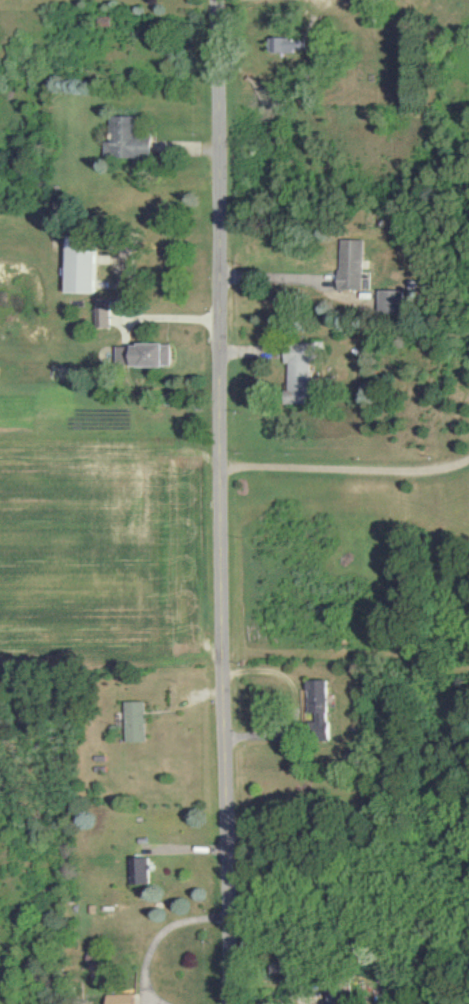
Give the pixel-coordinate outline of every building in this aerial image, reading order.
[(289,38),(274,38),(273,53),(289,53),(289,38)] [(111,142),(105,142),(105,158),(152,157),(151,138),(136,138),(135,116),(111,117),(111,142)] [(69,293),(99,293),(98,237),(77,237),(77,248),(69,248),(69,293)] [(365,240),(341,240),(340,289),(369,289),(369,276),(364,275),(365,240)] [(381,311),(404,312),(405,290),(382,290),(381,311)] [(98,304),(99,327),(114,327),(113,304),(98,304)] [(121,345),(122,366),(173,365),(173,345),(121,345)] [(312,364),(319,363),(319,346),(288,346),(288,365),(292,365),(292,393),(312,393),(312,364)] [(333,681),(316,681),(315,735),(333,735),(333,681)] [(131,742),(151,742),(149,702),(130,702),(131,742)] [(151,858),(134,859),(135,885),(152,884),(151,858)]
